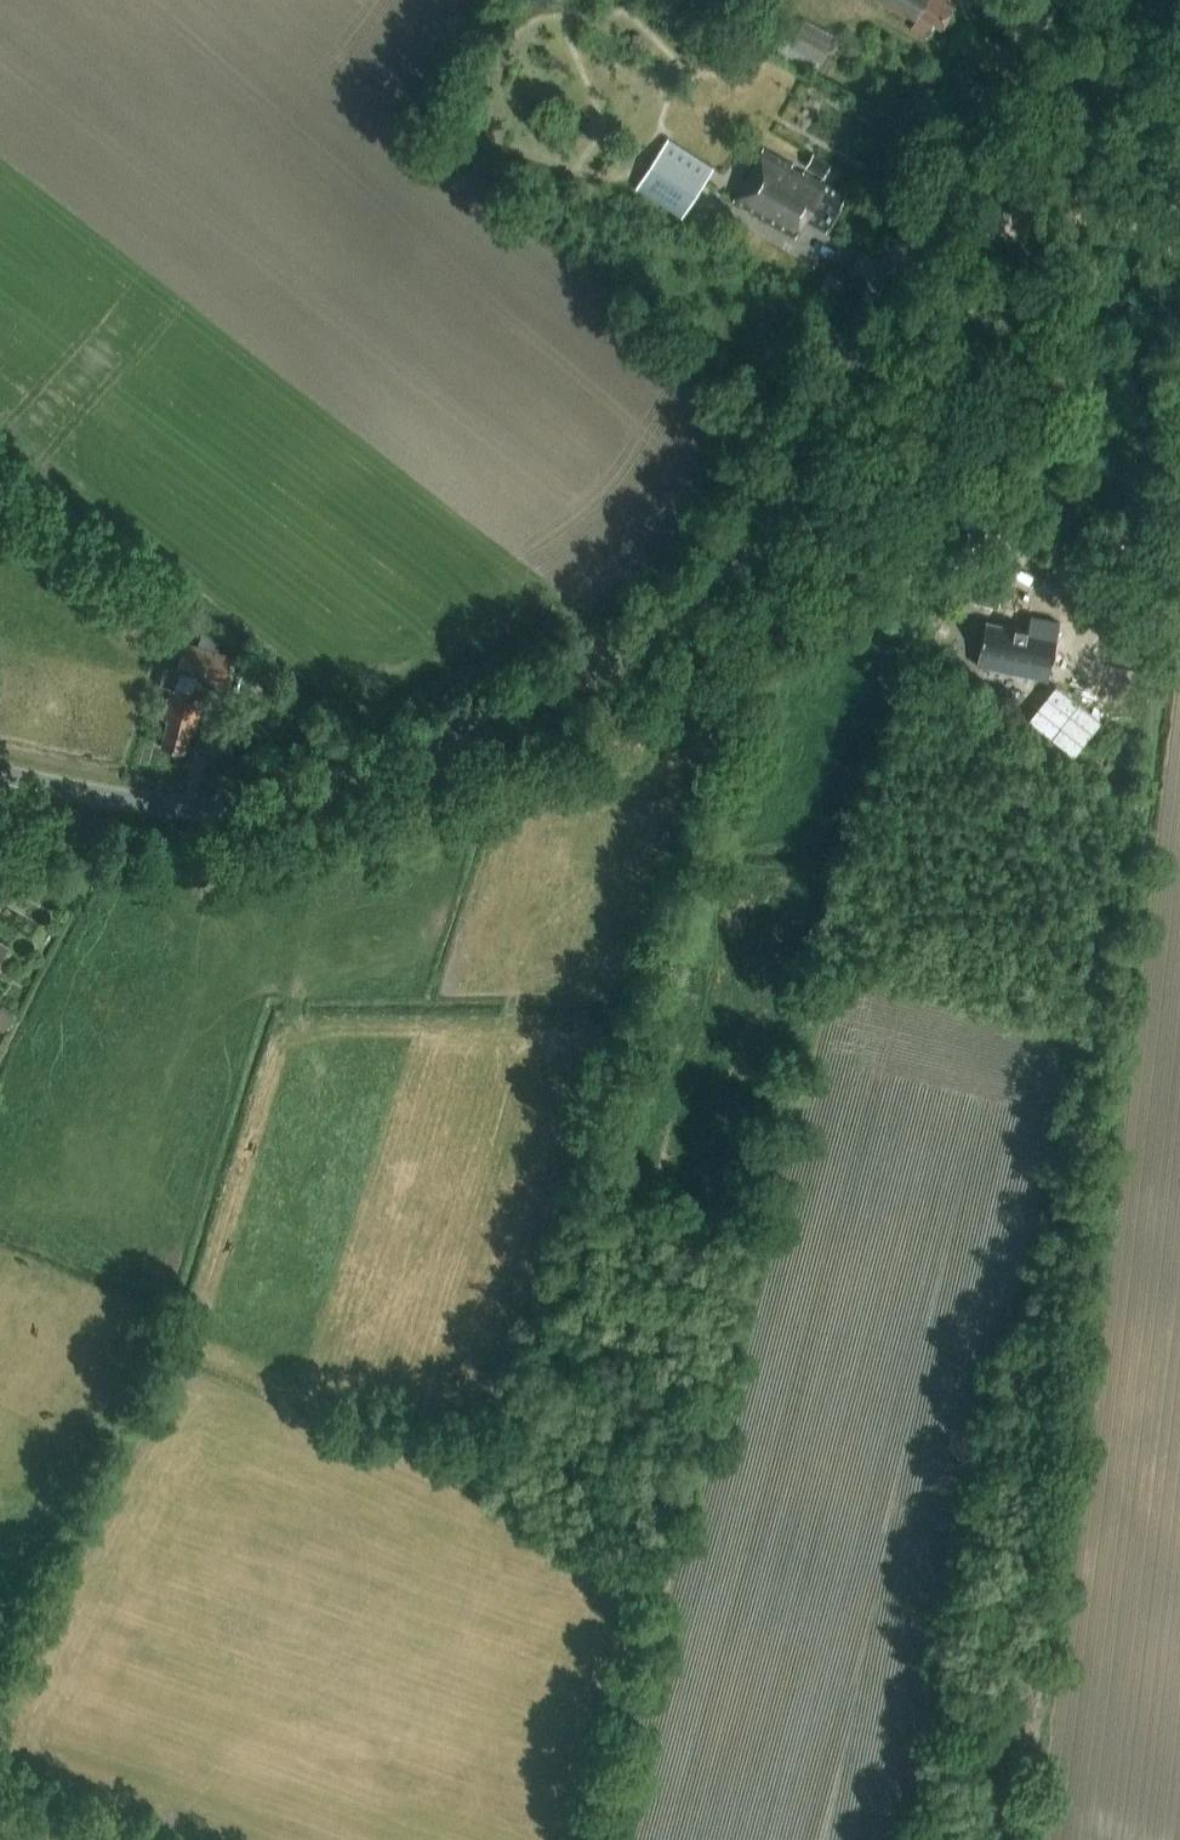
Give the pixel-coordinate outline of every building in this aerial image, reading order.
[(903,20),(905,16),(912,20),(907,29),(922,37),(930,24),(939,29),(953,6),(943,0),(869,0),(903,20)] [(758,19),(751,31),(748,37),(814,74),(835,35),(806,18),(794,39),(758,19)] [(762,148),(731,202),(792,238),(803,218),(824,230),(841,194),(762,148)] [(701,182),(655,152),(632,187),(679,218),(701,182)] [(821,176),(828,164),(810,154),(803,166),(821,176)] [(1029,627),(987,619),(978,663),(1005,669),(1007,656),(1051,665),(1053,657),(1057,658),(1060,643),(1056,643),(1061,620),(1031,614),(1029,627)] [(214,636),(201,632),(198,644),(185,640),(176,671),(224,684),(232,654),(219,651),(220,644),(214,636)] [(192,734),(201,698),(167,690),(160,719),(166,720),(159,745),(183,751),(187,733),(192,734)] [(0,1007),(0,1029),(1,1030),(12,1018),(0,1007)]
